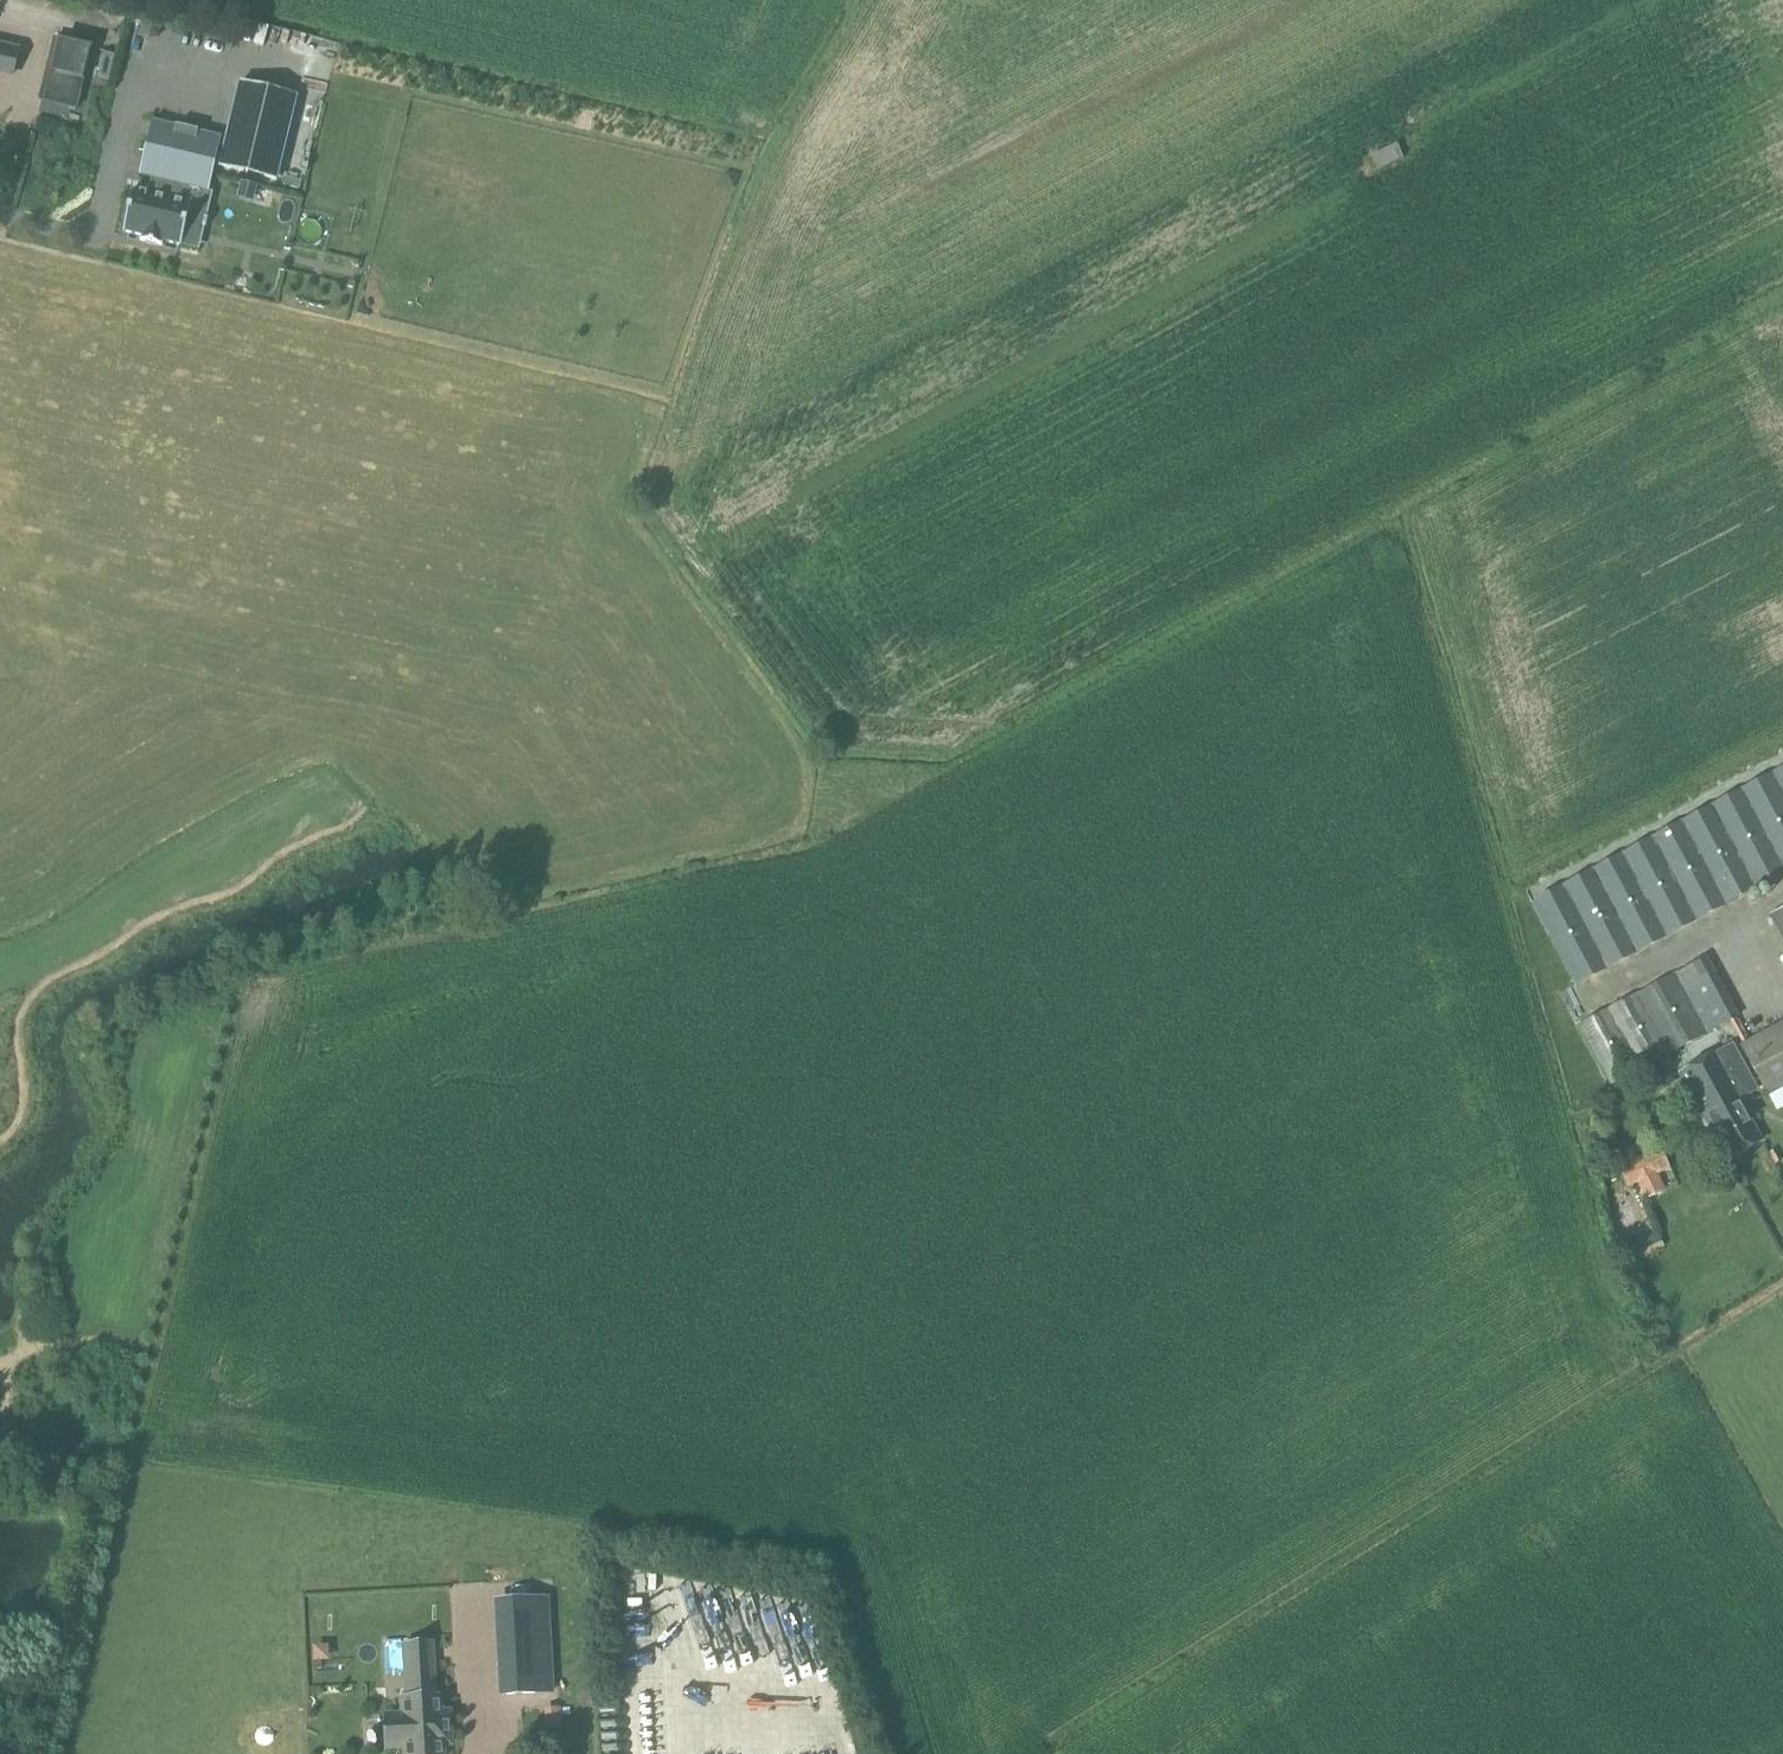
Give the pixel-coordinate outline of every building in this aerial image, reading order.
[(83,81),(92,47),(53,37),(45,72),(83,81)] [(21,49),(0,44),(0,76),(14,79),(21,49)] [(275,183),(296,96),(238,82),(217,169),(275,183)] [(139,176),(152,179),(203,191),(209,193),(209,190),(207,190),(219,139),(221,140),(222,137),(153,121),(152,123),(155,124),(142,174),(140,174),(139,176)] [(1376,171),(1403,158),(1396,144),(1370,156),(1376,171)] [(181,247),(191,205),(199,207),(203,191),(152,179),(149,193),(136,190),(135,190),(135,189),(134,188),(129,208),(128,208),(127,213),(128,213),(123,233),(125,233),(125,232),(143,236),(143,239),(141,239),(140,240),(146,242),(147,237),(158,240),(157,244),(163,246),(163,244),(161,244),(162,241),(180,245),(180,247),(181,247)] [(1772,773),(1531,902),(1576,986),(1782,875),(1782,767),(1772,773)] [(1770,915),(1782,940),(1782,908),(1770,915)] [(1576,1026),(1609,1088),(1739,1017),(1707,957),(1576,1026)] [(1767,1097),(1782,1088),(1782,1022),(1739,1046),(1767,1097)] [(1680,1075),(1727,1159),(1761,1140),(1739,1100),(1751,1093),(1748,1088),(1754,1085),(1732,1046),(1680,1075)] [(1670,1168),(1661,1149),(1617,1170),(1625,1191),(1637,1186),(1645,1202),(1664,1193),(1655,1175),(1670,1168)] [(551,1692),(547,1599),(502,1602),(506,1695),(551,1692)] [(441,1698),(436,1698),(433,1644),(404,1645),(407,1700),(403,1700),(403,1717),(387,1718),(389,1746),(405,1746),(405,1753),(444,1753),(443,1740),(447,1740),(446,1735),(445,1717),(442,1717),(441,1698)]
